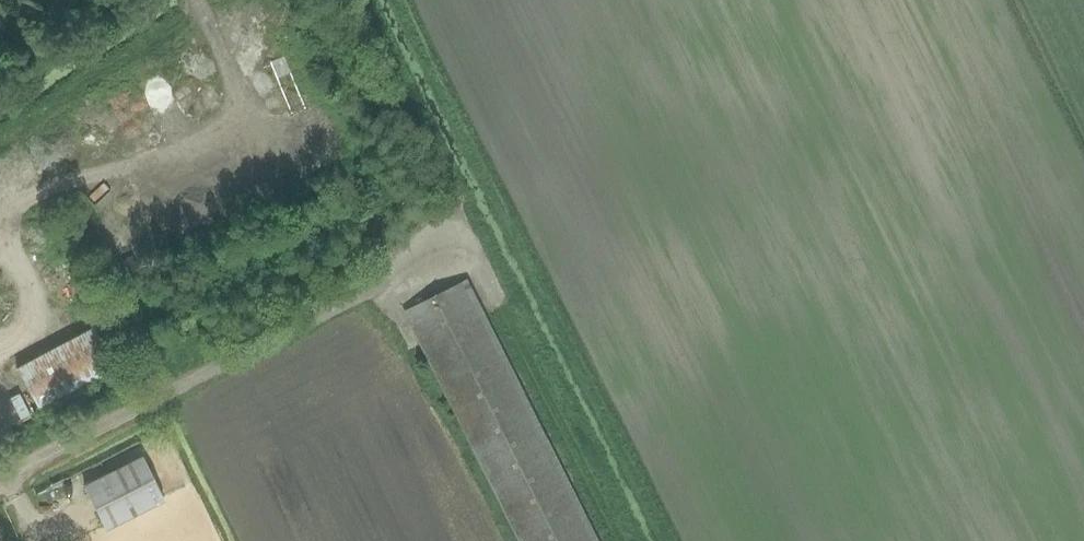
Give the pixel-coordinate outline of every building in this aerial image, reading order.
[(469,280),(406,311),(522,540),(600,540),(469,280)] [(95,326),(17,368),(41,411),(118,370),(95,326)] [(13,420),(9,411),(0,414),(0,425),(13,420)] [(145,457),(86,487),(105,526),(164,497),(145,457)]
